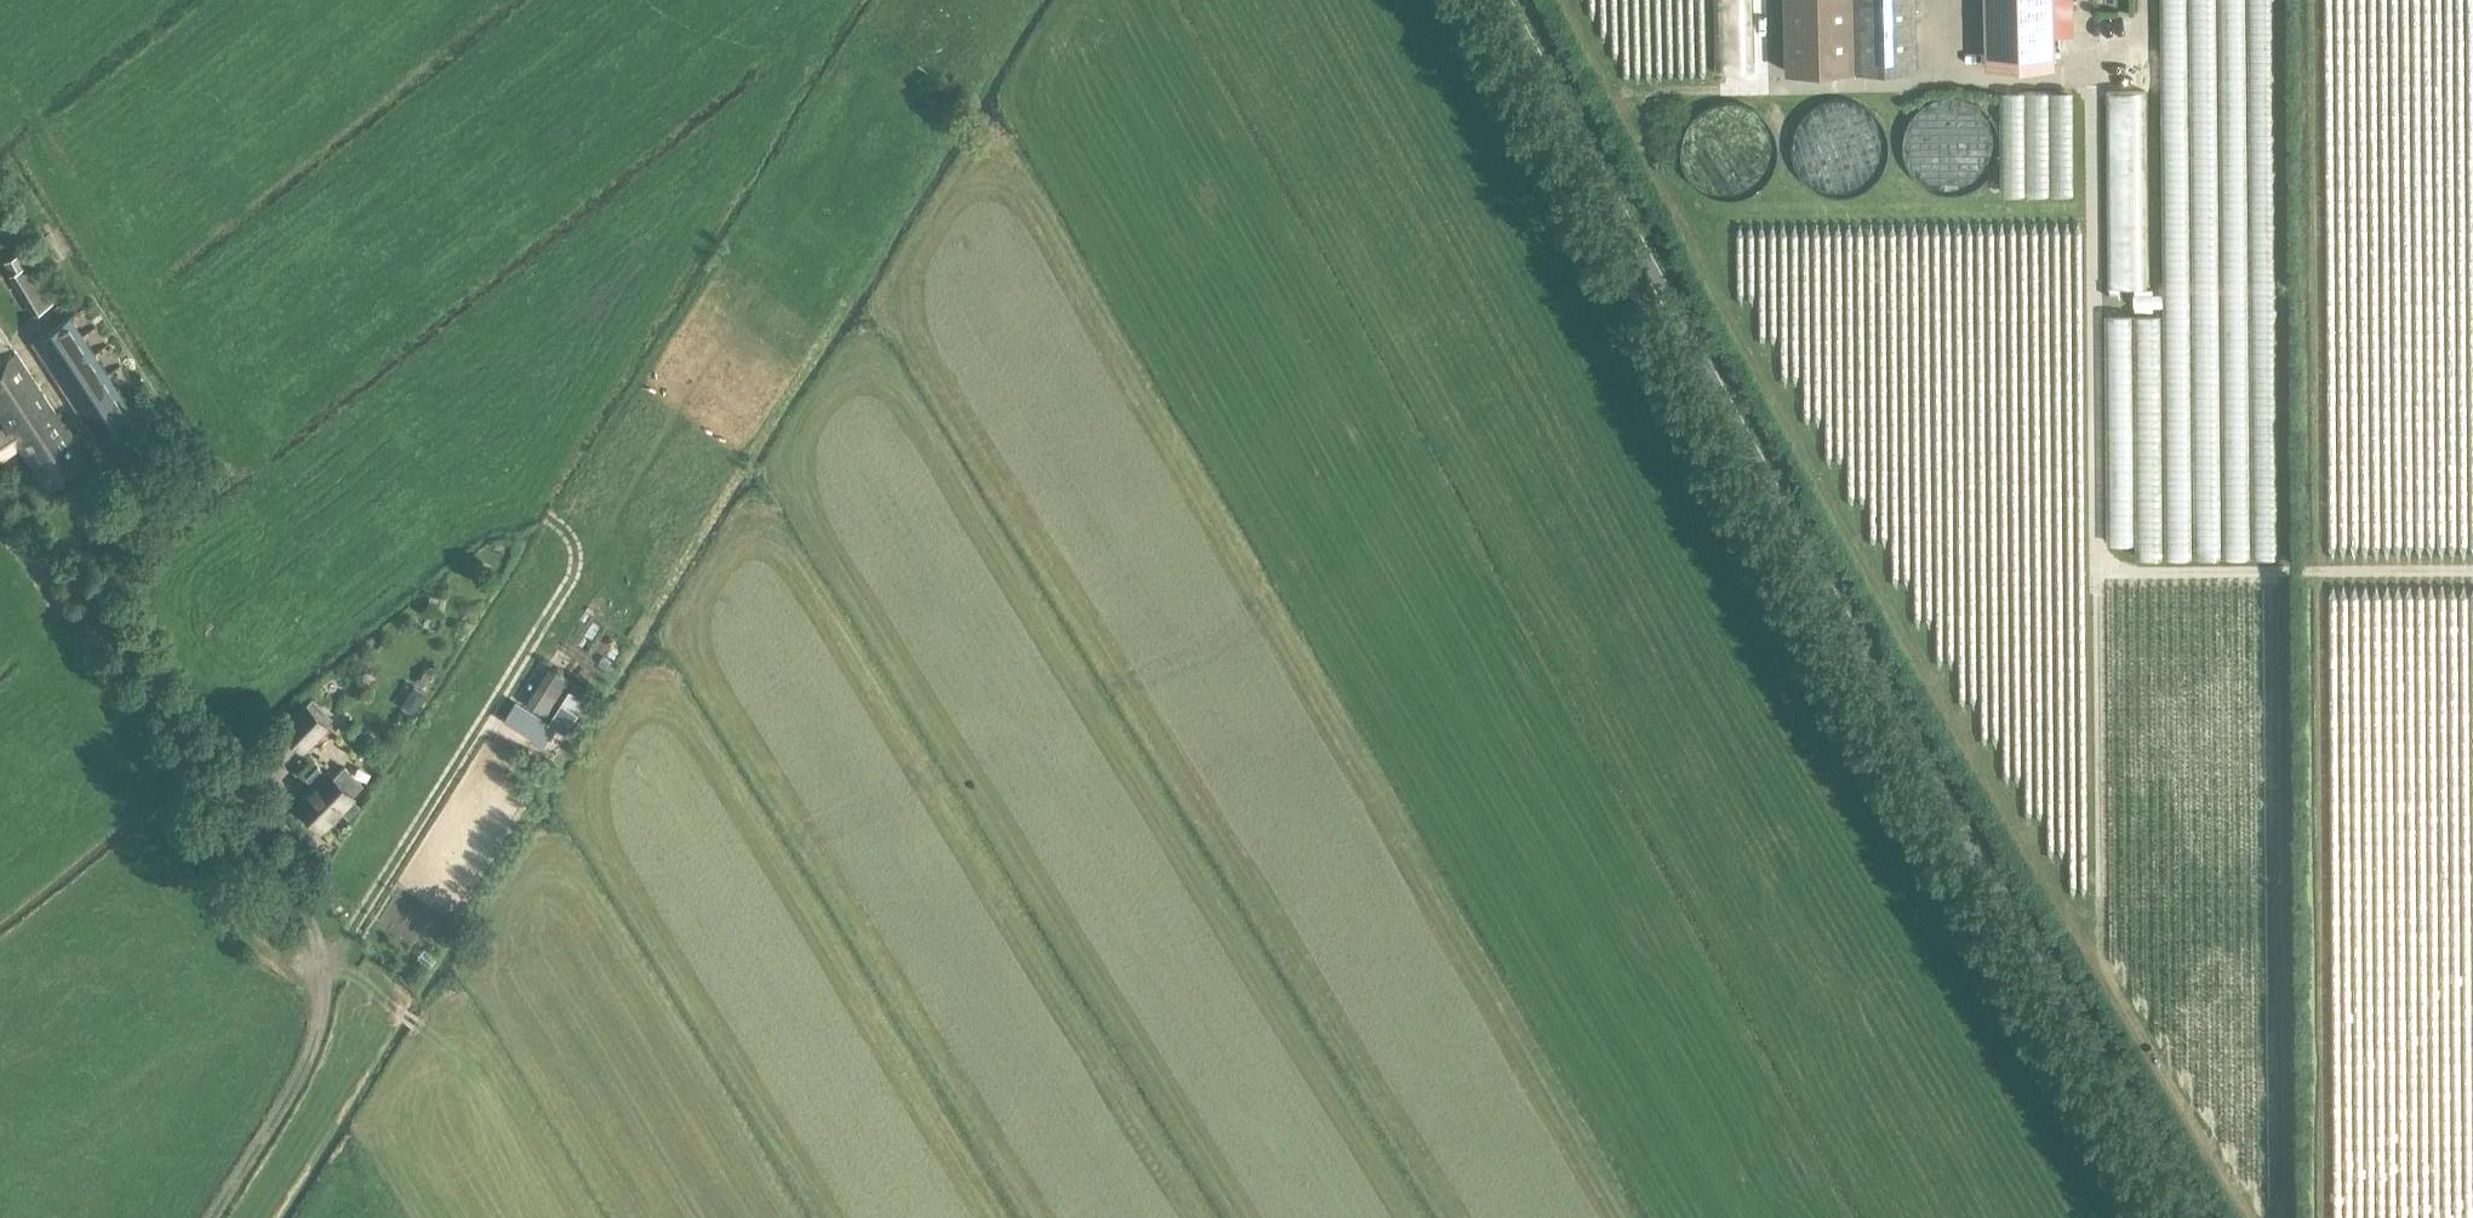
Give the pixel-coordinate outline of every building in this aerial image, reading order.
[(1916,0),(1787,0),(1788,68),(1917,66),(1916,0)] [(2055,66),(2053,0),(1986,0),(1987,66),(2055,66)] [(2165,310),(2108,310),(2109,540),(2138,540),(2138,554),(2280,554),(2277,0),(2163,0),(2165,310)] [(2076,87),(2003,88),(2004,192),(2078,191),(2076,87)] [(34,314),(53,303),(29,264),(11,275),(34,314)] [(104,449),(140,425),(71,320),(34,343),(104,449)] [(14,347),(0,325),(0,356),(14,347)] [(87,460),(18,354),(0,366),(0,414),(5,422),(0,426),(4,431),(0,433),(0,460),(22,446),(47,486),(87,460)] [(396,697),(415,709),(428,688),(409,676),(396,697)] [(555,714),(571,689),(558,680),(549,693),(553,695),(545,707),(555,714)] [(530,733),(540,716),(535,713),(543,699),(530,691),(522,706),(514,701),(505,718),(530,733)] [(327,724),(306,703),(282,728),(303,748),(327,724)] [(361,804),(353,796),(351,795),(364,782),(345,763),(332,776),(327,771),(326,772),(318,764),(307,775),(316,784),(298,803),(323,827),(340,809),(349,817),(361,804)] [(2203,1012),(2202,1109),(2226,1109),(2226,1035),(2211,1035),(2211,1012),(2203,1012)] [(2233,1161),(2258,1160),(2256,1086),(2231,1087),(2233,1161)]
